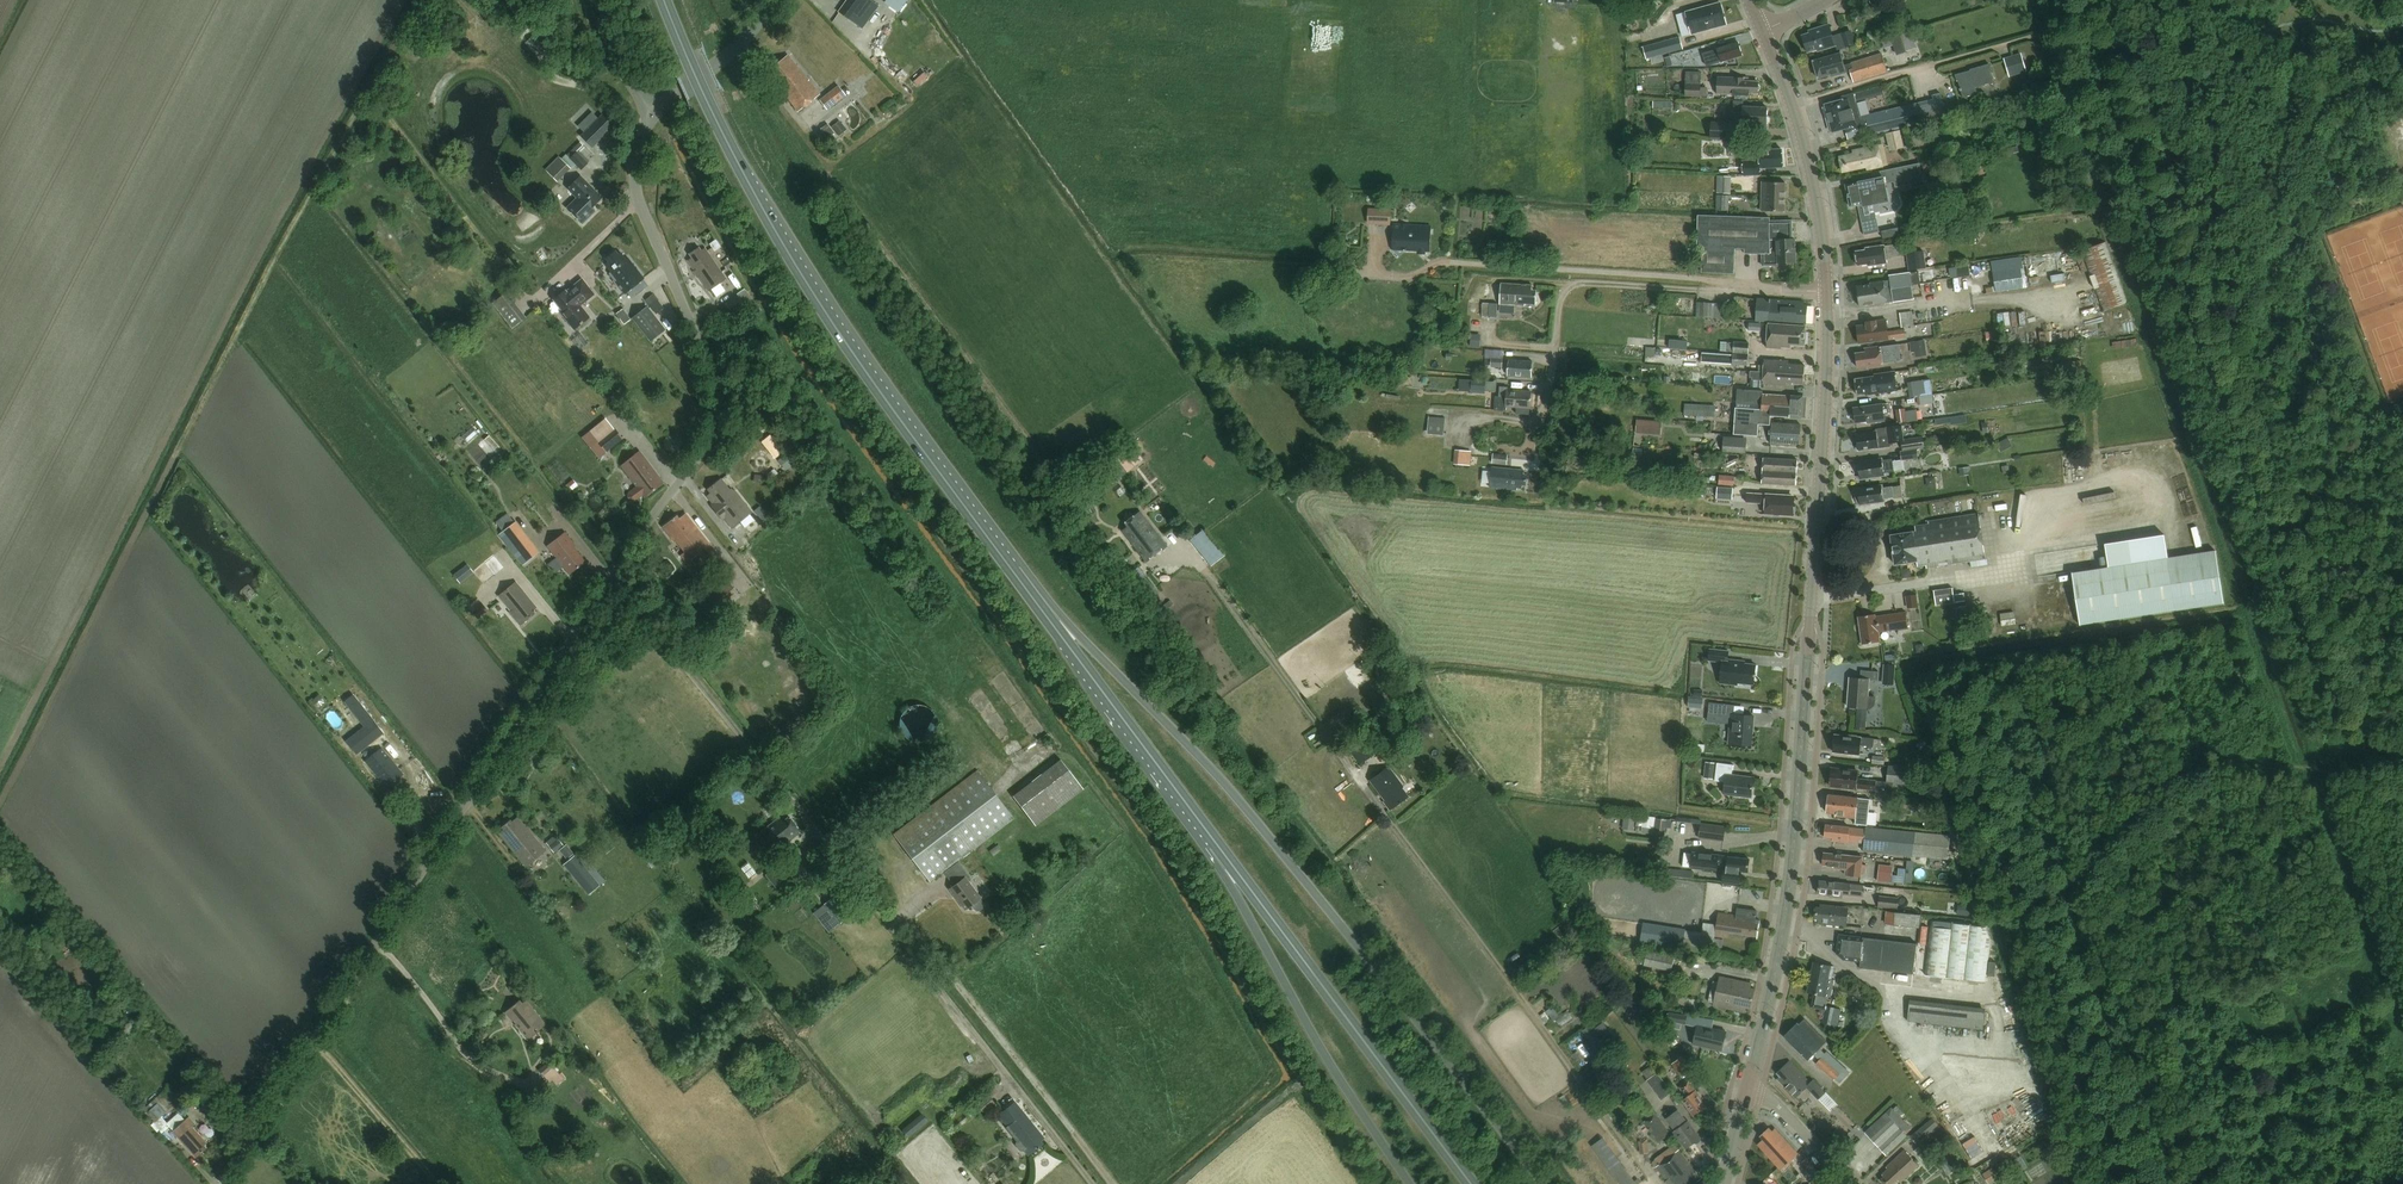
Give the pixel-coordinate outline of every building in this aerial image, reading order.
[(879,6),(871,0),(846,0),(837,12),(855,25),(856,25),(862,30),(879,6)] [(888,1),(902,11),(910,0),(888,0),(888,1)] [(1653,0),(1649,0),(1644,6),(1652,12),(1658,4),(1653,0)] [(1720,3),(1686,12),(1692,34),(1726,25),(1720,3)] [(1836,46),(1838,50),(1858,44),(1854,34),(1853,34),(1852,30),(1833,36),(1829,25),(1810,31),(1810,33),(1803,36),(1808,52),(1818,49),(1818,51),(1836,46)] [(1890,35),(1897,56),(1906,53),(1900,32),(1890,35)] [(1678,37),(1643,46),(1647,58),(1682,48),(1678,37)] [(1717,50),(1711,52),(1715,63),(1720,62),(1720,63),(1732,59),(1731,58),(1743,54),(1742,53),(1744,51),(1743,48),(1741,47),(1740,43),(1728,47),(1728,45),(1716,49),(1717,50)] [(1882,53),(1844,65),(1840,53),(1813,62),(1818,78),(1830,74),(1831,77),(1850,71),(1853,82),(1888,72),(1882,53)] [(774,71),(769,75),(798,112),(820,95),(809,80),(807,81),(787,55),(771,68),(774,71)] [(2026,74),(2021,56),(2003,61),(2009,79),(2026,74)] [(1973,71),(1956,76),(1962,98),(1977,94),(1976,87),(1995,82),(1990,66),(1973,71)] [(1701,72),(1686,71),(1685,97),(1708,98),(1708,87),(1701,87),(1701,72)] [(1717,94),(1734,95),(1749,96),(1749,93),(1758,94),(1759,82),(1744,81),(1744,78),(1718,77),(1717,94)] [(837,86),(818,101),(826,111),(845,97),(837,86)] [(1836,102),(1825,105),(1833,132),(1845,129),(1846,133),(1864,128),(1869,127),(1870,135),(1946,118),(1940,94),(1933,96),(1934,100),(1860,117),(1854,93),(1835,98),(1836,102)] [(1654,116),(1672,116),(1672,102),(1654,101),(1654,116)] [(1712,122),(1711,138),(1741,140),(1742,125),(1767,126),(1767,123),(1769,122),(1769,118),(1767,117),(1768,108),(1743,107),(1743,112),(1732,111),(1731,123),(1712,122)] [(592,148),(613,127),(602,116),(581,137),(592,148)] [(830,128),(834,133),(838,137),(847,130),(839,121),(830,128)] [(1908,147),(1903,129),(1886,134),(1890,151),(1908,147)] [(1727,140),(1727,151),(1755,150),(1755,139),(1727,140)] [(1844,172),(1871,165),(1872,172),(1882,169),(1882,167),(1887,166),(1882,145),(1854,151),(1855,154),(1840,158),(1844,172)] [(1760,160),(1741,161),(1742,176),(1761,175),(1761,168),(1783,167),(1782,166),(1783,166),(1783,159),(1782,159),(1782,149),(1759,151),(1760,160)] [(565,155),(561,159),(571,169),(575,165),(580,171),(587,164),(576,151),(571,155),(569,152),(565,155)] [(561,159),(547,172),(557,182),(571,169),(561,159)] [(1875,179),(1846,185),(1851,207),(1858,205),(1865,235),(1879,232),(1875,212),(1870,213),(1869,206),(1890,202),(1886,184),(1894,182),(1896,188),(1924,182),(1920,163),(1873,173),(1875,179)] [(577,199),(566,209),(582,225),(595,212),(592,209),(602,198),(581,176),(568,189),(577,199)] [(1730,194),(1731,177),(1716,176),(1716,193),(1730,194)] [(1762,196),(1785,197),(1786,183),(1763,182),(1762,196)] [(1717,196),(1717,211),(1730,211),(1730,196),(1717,196)] [(1785,212),(1785,197),(1762,196),(1761,211),(1785,212)] [(1388,225),(1388,211),(1364,210),(1364,224),(1388,225)] [(1698,216),(1697,248),(1702,248),(1702,273),(1735,274),(1735,249),(1745,249),(1745,253),(1763,254),(1763,266),(1779,266),(1779,262),(1796,263),(1797,240),(1792,239),(1793,222),(1770,221),(1770,217),(1698,216)] [(1428,252),(1429,225),(1393,224),(1392,251),(1428,252)] [(1898,228),(1882,232),(1883,239),(1900,236),(1898,228)] [(721,247),(716,239),(709,244),(715,251),(721,247)] [(2105,243),(2081,252),(2103,312),(2128,303),(2105,243)] [(1901,256),(1899,244),(1866,249),(1866,251),(1856,252),(1858,265),(1868,264),(1869,266),(1887,263),(1886,258),(1901,256)] [(687,261),(708,292),(726,279),(705,249),(702,252),(699,248),(690,255),(692,258),(687,261)] [(1687,261),(1700,262),(1701,249),(1688,248),(1687,261)] [(1926,269),(1924,251),(1906,254),(1908,271),(1926,269)] [(626,261),(620,254),(618,255),(615,252),(606,259),(609,263),(606,265),(612,272),(610,274),(630,298),(647,284),(628,260),(626,261)] [(1971,275),(1969,265),(1956,267),(1958,277),(1971,275)] [(2021,268),(1993,273),(1996,291),(2027,287),(2025,278),(2023,278),(2021,268)] [(1912,284),(1920,283),(1919,272),(1890,276),(1891,280),(1871,283),(1871,285),(1858,286),(1860,307),(1887,303),(1887,302),(1913,299),(1912,284)] [(582,279),(566,292),(565,290),(553,300),(561,310),(559,312),(574,330),(590,317),(581,306),(595,295),(582,279)] [(1498,284),(1496,304),(1522,307),(1522,305),(1532,306),(1533,292),(1529,291),(1529,287),(1498,284)] [(737,297),(743,306),(744,308),(753,302),(745,291),(737,297)] [(491,304),(511,329),(526,318),(505,292),(491,304)] [(731,314),(743,306),(737,297),(725,304),(731,314)] [(1756,322),(1806,325),(1807,305),(1803,305),(1804,302),(1758,299),(1756,322)] [(664,309),(657,300),(650,305),(657,314),(664,309)] [(1731,319),(1732,304),(1698,302),(1698,317),(1731,319)] [(1496,305),(1480,304),(1479,321),(1495,322),(1496,305)] [(650,342),(666,330),(647,306),(632,319),(650,342)] [(2025,323),(2024,309),(1995,312),(1996,325),(2025,323)] [(622,310),(615,314),(623,325),(630,320),(622,310)] [(1899,330),(1911,327),(1909,314),(1896,316),(1899,330)] [(1904,330),(1888,332),(1886,320),(1866,323),(1866,325),(1857,326),(1859,344),(1905,337),(1904,330)] [(1761,324),(1749,323),(1749,331),(1761,332),(1761,324)] [(1782,349),(1782,347),(1791,348),(1791,345),(1805,346),(1806,326),(1768,324),(1767,348),(1782,349)] [(1927,354),(1925,339),(1910,341),(1911,352),(1914,351),(1915,356),(1927,354)] [(1688,341),(1669,340),(1668,349),(1687,351),(1688,341)] [(1749,354),(1750,343),(1734,342),(1734,343),(1721,342),(1721,352),(1733,352),(1733,353),(1749,354)] [(1867,352),(1857,354),(1858,368),(1869,366),(1869,368),(1884,366),(1884,363),(1902,361),(1900,344),(1866,348),(1867,352)] [(1687,349),(1686,356),(1701,359),(1702,351),(1687,349)] [(1748,366),(1749,355),(1719,354),(1718,362),(1733,363),(1733,365),(1748,366)] [(1504,373),(1528,375),(1529,361),(1505,360),(1504,373)] [(1793,374),(1804,375),(1805,365),(1788,364),(1788,361),(1764,360),(1764,365),(1759,365),(1759,372),(1793,374)] [(1793,374),(1759,372),(1751,371),(1750,378),(1753,378),(1752,380),(1763,380),(1763,384),(1787,385),(1787,382),(1804,383),(1804,375),(1793,374)] [(1875,375),(1875,377),(1855,380),(1857,394),(1868,392),(1869,395),(1898,390),(1895,372),(1875,375)] [(1497,380),(1486,380),(1460,379),(1459,390),(1471,391),(1471,392),(1485,393),(1485,391),(1496,392),(1497,380)] [(1932,380),(1912,382),(1913,392),(1914,398),(1934,396),(1933,390),(1932,380)] [(1531,392),(1508,390),(1508,388),(1500,387),(1499,397),(1495,396),(1494,411),(1506,412),(1507,407),(1516,408),(1516,414),(1529,415),(1531,392)] [(1802,418),(1803,397),(1763,394),(1763,391),(1737,389),(1736,408),(1735,408),(1734,435),(1758,436),(1758,425),(1770,426),(1771,416),(1802,418)] [(1884,415),(1890,414),(1889,403),(1854,408),(1856,423),(1867,422),(1867,424),(1885,421),(1884,415)] [(1716,406),(1685,404),(1684,415),(1715,417),(1716,406)] [(1915,420),(1913,407),(1897,409),(1898,422),(1915,420)] [(1444,435),(1445,418),(1429,416),(1427,434),(1444,435)] [(615,429),(606,418),(590,431),(599,442),(598,443),(606,452),(623,438),(615,429)] [(1662,420),(1637,418),(1635,432),(1661,434),(1662,420)] [(1801,425),(1773,423),(1771,444),(1788,445),(1788,443),(1800,444),(1801,425)] [(1876,432),(1856,435),(1858,450),(1867,449),(1868,450),(1891,446),(1890,443),(1902,441),(1903,449),(1924,446),(1923,437),(1904,440),(1902,426),(1876,429),(1876,432)] [(1746,454),(1747,438),(1724,437),(1723,452),(1746,454)] [(1915,450),(1901,452),(1902,460),(1916,459),(1915,450)] [(639,451),(621,466),(637,487),(629,493),(628,495),(629,498),(630,500),(633,501),(635,501),(643,495),(645,497),(659,487),(656,484),(661,480),(639,451)] [(788,451),(777,460),(786,470),(796,461),(788,451)] [(1453,465),(1454,465),(1469,466),(1471,452),(1454,451),(1453,465)] [(1508,456),(1494,454),(1493,464),(1508,465),(1508,456)] [(1796,485),(1798,460),(1763,458),(1762,483),(1796,485)] [(1893,461),(1893,460),(1883,461),(1883,459),(1857,463),(1859,479),(1885,475),(1885,473),(1899,471),(1898,460),(1893,461)] [(1487,468),(1485,487),(1516,490),(1517,485),(1521,485),(1522,475),(1518,474),(1518,471),(1487,468)] [(1726,475),(1726,482),(1738,483),(1738,475),(1726,475)] [(731,489),(729,490),(721,479),(707,490),(710,494),(706,497),(712,504),(710,505),(719,516),(720,515),(732,529),(741,522),(749,533),(760,524),(734,491),(733,491),(731,489)] [(1884,499),(1901,497),(1899,486),(1882,488),(1882,486),(1858,489),(1860,505),(1884,501),(1884,499)] [(1717,498),(1733,498),(1733,489),(1717,488),(1717,498)] [(2113,489),(2082,494),(2083,500),(2114,495),(2113,489)] [(1767,495),(1747,494),(1746,503),(1766,504),(1765,514),(1781,515),(1782,513),(1793,514),(1794,498),(1783,497),(1783,495),(1767,494),(1767,495)] [(506,530),(502,533),(524,565),(543,553),(514,510),(499,519),(506,530)] [(1146,561),(1166,545),(1140,511),(1124,523),(1127,526),(1122,530),(1146,561)] [(693,572),(716,554),(685,514),(679,519),(677,516),(662,527),(674,542),(676,541),(684,552),(680,556),(693,572)] [(1927,568),(1971,561),(1972,567),(1987,564),(1987,560),(1984,560),(1977,514),(1929,522),(1930,524),(1916,527),(1917,532),(1891,536),(1895,565),(1904,563),(1905,570),(1927,567),(1927,568)] [(575,547),(564,532),(547,546),(557,560),(558,560),(561,564),(561,565),(569,575),(585,562),(574,548),(575,547)] [(2165,535),(2129,541),(2105,544),(2108,568),(2072,573),(2080,626),(2224,604),(2216,551),(2168,558),(2165,535)] [(503,568),(493,556),(473,572),(483,585),(503,568)] [(516,583),(499,597),(511,611),(509,612),(520,626),(526,621),(527,621),(535,614),(533,611),(537,609),(516,583)] [(477,597),(490,600),(493,590),(480,587),(477,597)] [(1935,606),(1955,603),(1953,588),(1933,590),(1935,606)] [(1918,607),(1917,594),(1905,596),(1907,608),(1918,607)] [(478,618),(488,610),(483,604),(473,612),(478,618)] [(2014,610),(2000,611),(2000,623),(2015,622),(2014,610)] [(1899,631),(1909,629),(1906,611),(1876,616),(1875,614),(1858,617),(1863,644),(1880,642),(1879,632),(1898,629),(1899,631)] [(1710,649),(1709,660),(1722,662),(1720,683),(1737,685),(1738,683),(1755,684),(1757,665),(1727,662),(1728,651),(1710,649)] [(1868,696),(1870,680),(1878,681),(1879,672),(1861,671),(1860,679),(1850,678),(1848,707),(1871,709),(1875,706),(1876,697),(1868,696)] [(383,733),(353,695),(346,701),(366,727),(347,741),(356,754),(383,733)] [(935,731),(936,728),(937,725),(937,721),(936,718),(935,715),(933,712),(930,710),(928,708),(925,706),(921,705),(918,705),(915,705),(911,706),(908,708),(905,710),(903,712),(901,715),(900,718),(899,721),(899,725),(899,728),(900,731),(902,734),(904,737),(907,739),(910,741),(913,742),(916,743),(920,743),(923,742),(926,741),(929,739),(932,737),(934,734),(935,731)] [(1413,712),(1419,719),(1425,714),(1419,707),(1413,712)] [(1752,746),(1754,716),(1731,714),(1729,744),(1752,746)] [(1865,728),(1866,718),(1857,717),(1856,727),(1865,728)] [(1880,740),(1856,738),(1857,736),(1844,735),(1844,736),(1835,735),(1833,752),(1849,754),(1849,756),(1859,757),(1861,745),(1880,747),(1880,740)] [(1379,748),(1386,757),(1392,752),(1385,743),(1379,748)] [(382,748),(365,761),(384,785),(388,782),(391,785),(403,775),(382,748)] [(1873,756),(1873,763),(1884,764),(1885,757),(1873,756)] [(1061,759),(1012,796),(1035,826),(1084,789),(1061,759)] [(1706,762),(1704,778),(1715,780),(1715,781),(1725,782),(1724,794),(1752,798),(1754,778),(1732,775),(1733,766),(1706,762)] [(1909,767),(1888,765),(1887,782),(1908,784),(1909,767)] [(1388,767),(1369,781),(1384,801),(1383,802),(1389,811),(1408,796),(1402,788),(1403,787),(1388,767)] [(1858,772),(1831,769),(1829,786),(1865,789),(1865,794),(1875,795),(1875,794),(1892,796),(1894,783),(1857,779),(1858,772)] [(1015,818),(978,770),(893,834),(930,883),(1015,818)] [(1855,824),(1906,829),(1907,826),(1891,824),(1892,821),(1889,821),(1889,822),(1878,821),(1881,799),(1870,798),(1870,804),(1857,803),(1858,798),(1829,795),(1827,813),(1836,814),(1835,817),(1856,819),(1855,824)] [(1903,799),(1901,810),(1919,812),(1920,800),(1903,799)] [(756,836),(771,855),(799,833),(796,829),(798,827),(789,817),(787,818),(784,813),(756,836)] [(1653,831),(1656,816),(1643,814),(1641,829),(1653,831)] [(1624,815),(1624,826),(1635,827),(1636,815),(1624,815)] [(504,830),(499,834),(526,867),(546,851),(518,817),(512,822),(511,820),(502,827),(504,830)] [(1723,840),(1724,827),(1701,824),(1699,837),(1723,840)] [(1950,836),(1866,828),(1866,830),(1850,828),(1850,827),(1826,825),(1825,837),(1833,838),(1833,841),(1848,843),(1848,842),(1864,844),(1863,851),(1948,859),(1950,836)] [(563,845),(559,839),(549,846),(554,852),(563,845)] [(574,854),(567,844),(559,850),(567,859),(574,854)] [(1691,853),(1684,852),(1683,866),(1690,867),(1691,853)] [(1822,857),(1822,861),(1823,863),(1823,865),(1836,867),(1835,869),(1846,870),(1845,875),(1860,876),(1862,857),(1848,856),(1824,853),(1824,856),(1822,857)] [(1750,857),(1718,854),(1717,862),(1727,863),(1727,869),(1723,869),(1722,881),(1740,883),(1741,870),(1748,871),(1750,857)] [(600,886),(575,856),(563,865),(588,896),(600,886)] [(958,862),(945,872),(955,885),(949,889),(965,910),(971,905),(975,910),(977,911),(980,910),(986,906),(980,899),(981,898),(968,881),(971,879),(958,862)] [(1669,875),(1693,877),(1694,870),(1670,868),(1669,875)] [(1892,874),(1877,872),(1876,882),(1892,883),(1892,874)] [(1863,886),(1819,881),(1818,894),(1830,896),(1830,897),(1842,898),(1843,895),(1862,897),(1863,886)] [(855,913),(839,893),(824,904),(840,924),(855,913)] [(1899,898),(1879,896),(1878,907),(1898,909),(1899,898)] [(1969,915),(1970,906),(1958,904),(1957,914),(1969,915)] [(1846,927),(1848,908),(1820,905),(1820,908),(1817,907),(1815,919),(1819,920),(1819,922),(1824,923),(1824,924),(1846,927)] [(1718,912),(1714,936),(1729,938),(1730,932),(1757,937),(1759,924),(1755,923),(1757,911),(1738,908),(1736,915),(1718,912)] [(1886,911),(1885,924),(1919,928),(1921,916),(1886,911)] [(1714,934),(1667,927),(1665,942),(1712,949),(1714,934)] [(1976,953),(1917,946),(1917,945),(1839,936),(1836,955),(1843,961),(1860,962),(1859,968),(1914,975),(1914,972),(1973,979),(1976,953)] [(1671,971),(1674,958),(1646,952),(1643,965),(1671,971)] [(1834,967),(1813,963),(1807,993),(1814,995),(1811,1008),(1825,1010),(1823,1023),(1832,1025),(1835,1009),(1826,1007),(1828,996),(1830,997),(1834,981),(1832,980),(1834,967)] [(1720,977),(1714,1005),(1744,1012),(1745,1008),(1750,1009),(1755,989),(1750,988),(1751,983),(1720,977)] [(520,1000),(505,1013),(528,1040),(546,1025),(526,1001),(522,1004),(520,1000)] [(1908,1022),(1933,1025),(1983,1030),(1985,1009),(1910,1000),(1907,1022),(1908,1022)] [(1668,1013),(1667,1021),(1685,1024),(1686,1016),(1668,1013)] [(1826,1041),(1805,1020),(1799,1026),(1797,1024),(1784,1037),(1807,1060),(1813,1055),(1819,1060),(1815,1064),(1833,1080),(1834,1079),(1840,1084),(1850,1073),(1826,1052),(1824,1053),(1819,1049),(1826,1041)] [(1697,1026),(1693,1045),(1721,1051),(1726,1032),(1697,1026)] [(1668,1060),(1681,1078),(1693,1069),(1684,1056),(1681,1058),(1678,1053),(1668,1060)] [(1590,1082),(1616,1061),(1611,1055),(1585,1076),(1590,1082)] [(552,1080),(556,1085),(563,1080),(557,1072),(559,1070),(551,1060),(539,1069),(550,1082),(552,1080)] [(1777,1074),(1779,1077),(1776,1080),(1795,1099),(1807,1087),(1818,1099),(1825,1093),(1813,1081),(1810,1083),(1789,1062),(1777,1074)] [(1616,1063),(1604,1072),(1610,1079),(1621,1070),(1616,1063)] [(1661,1101),(1672,1093),(1657,1072),(1646,1081),(1661,1101)] [(1707,1107),(1688,1081),(1679,1087),(1686,1097),(1682,1100),(1694,1116),(1707,1107)] [(167,1115),(175,1107),(172,1103),(173,1102),(170,1096),(165,1091),(144,1109),(156,1122),(152,1125),(161,1134),(170,1127),(168,1125),(161,1117),(166,1113),(167,1115)] [(976,1105),(983,1113),(994,1103),(987,1095),(976,1105)] [(1028,1157),(1043,1145),(1041,1141),(1044,1139),(1015,1102),(998,1116),(1012,1134),(1011,1135),(1018,1144),(1017,1145),(1016,1147),(1021,1153),(1023,1153),(1024,1152),(1028,1157)] [(1908,1120),(1904,1115),(1896,1107),(1894,1109),(1892,1108),(1865,1133),(1886,1155),(1907,1135),(1906,1135),(1912,1129),(1905,1122),(1908,1120)] [(1687,1121),(1686,1122),(1677,1110),(1666,1119),(1673,1128),(1671,1130),(1686,1150),(1701,1139),(1687,1121)] [(1659,1143),(1671,1134),(1656,1113),(1644,1122),(1659,1143)] [(907,1138),(927,1122),(921,1114),(901,1131),(907,1138)] [(206,1148),(204,1145),(206,1143),(191,1126),(193,1124),(188,1118),(184,1122),(179,1116),(168,1125),(170,1127),(173,1131),(173,1132),(196,1158),(206,1148)] [(1909,1136),(1915,1143),(1937,1124),(1931,1117),(1909,1136)] [(1798,1155),(1774,1129),(1772,1132),(1768,1128),(1760,1136),(1763,1139),(1757,1145),(1781,1170),(1798,1155)] [(1700,1179),(1679,1151),(1656,1168),(1669,1183),(1699,1183),(1697,1182),(1700,1179)] [(1898,1180),(1900,1183),(1918,1166),(1904,1151),(1886,1168),(1887,1170),(1882,1175),(1884,1177),(1881,1180),(1885,1183),(1893,1183),(1898,1180)] [(1637,1183),(1617,1157),(1606,1165),(1621,1183),(1637,1183)] [(1953,1171),(1946,1159),(1940,1162),(1947,1175),(1953,1171)] [(1981,1176),(1986,1183),(1988,1183),(1997,1178),(1991,1169),(1981,1176)]
